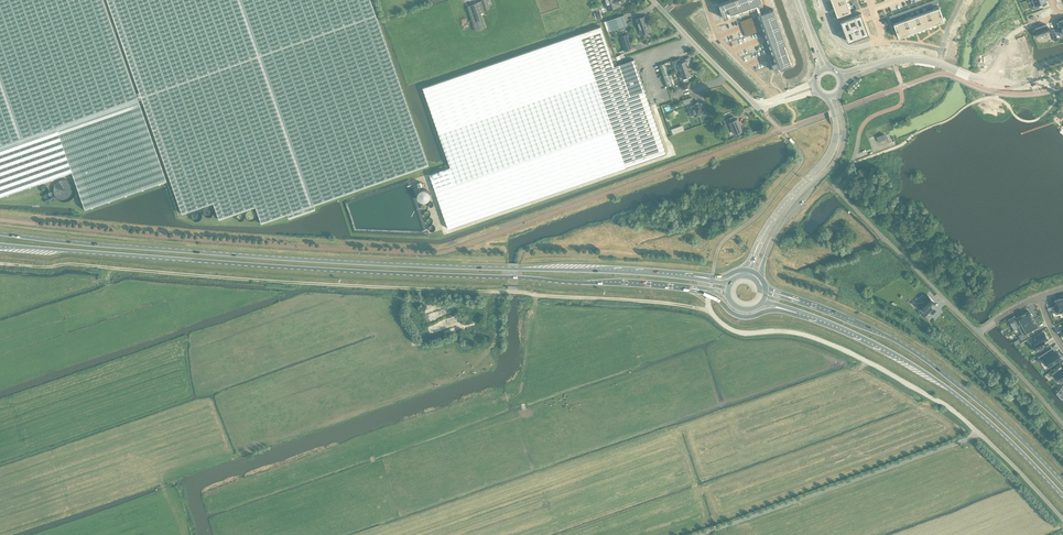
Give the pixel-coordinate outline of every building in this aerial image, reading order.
[(72,173),(85,211),(167,182),(103,0),(0,0),(0,198),(72,173)] [(181,213),(213,202),(218,219),(255,206),(261,223),(287,214),(288,218),(315,209),(313,205),(339,195),(428,165),(370,0),(107,0),(181,213)] [(487,0),(481,0),(481,1),(467,6),(476,31),(485,27),(481,13),(485,11),(484,10),(490,8),(487,0)] [(620,6),(619,4),(624,2),(623,0),(604,0),(607,10),(620,6)] [(719,4),(724,18),(728,16),(725,8),(728,7),(730,13),(758,3),(758,5),(763,4),(761,0),(729,0),(719,4)] [(837,16),(844,13),(850,11),(847,0),(831,0),(837,16)] [(1034,5),(1032,6),(1033,9),(1039,7),(1038,4),(1046,1),(1046,0),(1032,0),(1034,5)] [(905,20),(894,24),(898,37),(944,20),(939,6),(932,8),(933,9),(911,17),(911,16),(904,18),(905,20)] [(773,9),(761,13),(778,60),(777,61),(776,61),(775,61),(772,62),(773,66),(775,70),(775,71),(792,65),(784,44),(786,43),(773,9)] [(841,20),(841,21),(848,41),(869,34),(861,13),(841,20)] [(624,15),(607,20),(611,30),(627,24),(624,15)] [(645,16),(635,19),(641,34),(650,31),(645,16)] [(1035,30),(1033,31),(1035,36),(1037,36),(1040,34),(1041,36),(1046,34),(1046,32),(1049,31),(1046,24),(1034,29),(1035,30)] [(450,166),(430,174),(448,228),(667,153),(645,90),(638,69),(636,69),(635,65),(636,64),(635,64),(633,60),(634,59),(614,66),(601,26),(423,87),(450,166)] [(628,34),(621,37),(625,49),(632,47),(628,34)] [(675,66),(677,72),(680,71),(688,68),(686,60),(681,62),(679,58),(676,59),(672,61),(674,66),(675,66)] [(690,75),(691,75),(688,68),(680,71),(681,73),(679,74),(681,79),(688,76),(688,77),(691,76),(690,75)] [(692,97),(683,100),(684,105),(687,103),(688,106),(690,112),(693,111),(695,116),(701,114),(701,115),(705,114),(705,113),(706,112),(704,106),(703,107),(701,102),(699,103),(698,102),(696,103),(694,104),(693,102),(693,101),(692,97)] [(734,116),(724,120),(727,128),(731,127),(734,134),(742,130),(737,119),(736,120),(735,120),(734,116)] [(683,125),(671,129),(673,133),(684,129),(683,125)] [(882,140),(886,139),(884,134),(880,135),(876,137),(878,142),(882,140)] [(921,300),(918,304),(922,308),(918,311),(924,317),(933,308),(931,306),(930,305),(934,301),(932,299),(928,294),(925,297),(922,294),(919,297),(919,298),(921,300)] [(1053,306),(1055,314),(1059,313),(1059,312),(1062,311),(1062,300),(1062,297),(1055,300),(1056,305),(1053,306)] [(1015,316),(1008,319),(1010,323),(1014,321),(1018,328),(1034,319),(1029,310),(1026,312),(1025,311),(1020,314),(1021,315),(1016,318),(1015,316)] [(1034,319),(1018,328),(1022,334),(1018,336),(1021,340),(1029,336),(1027,333),(1030,331),(1034,329),(1038,327),(1034,319)] [(1034,342),(1031,343),(1035,350),(1046,344),(1044,341),(1048,339),(1043,332),(1032,338),(1034,342)] [(1051,348),(1038,357),(1041,360),(1043,359),(1048,366),(1053,363),(1053,364),(1059,360),(1058,359),(1061,357),(1057,351),(1055,353),(1054,351),(1053,351),(1051,348)] [(1055,373),(1058,377),(1057,377),(1058,378),(1059,378),(1061,381),(1062,379),(1062,368),(1061,366),(1057,369),(1058,370),(1055,373)]
